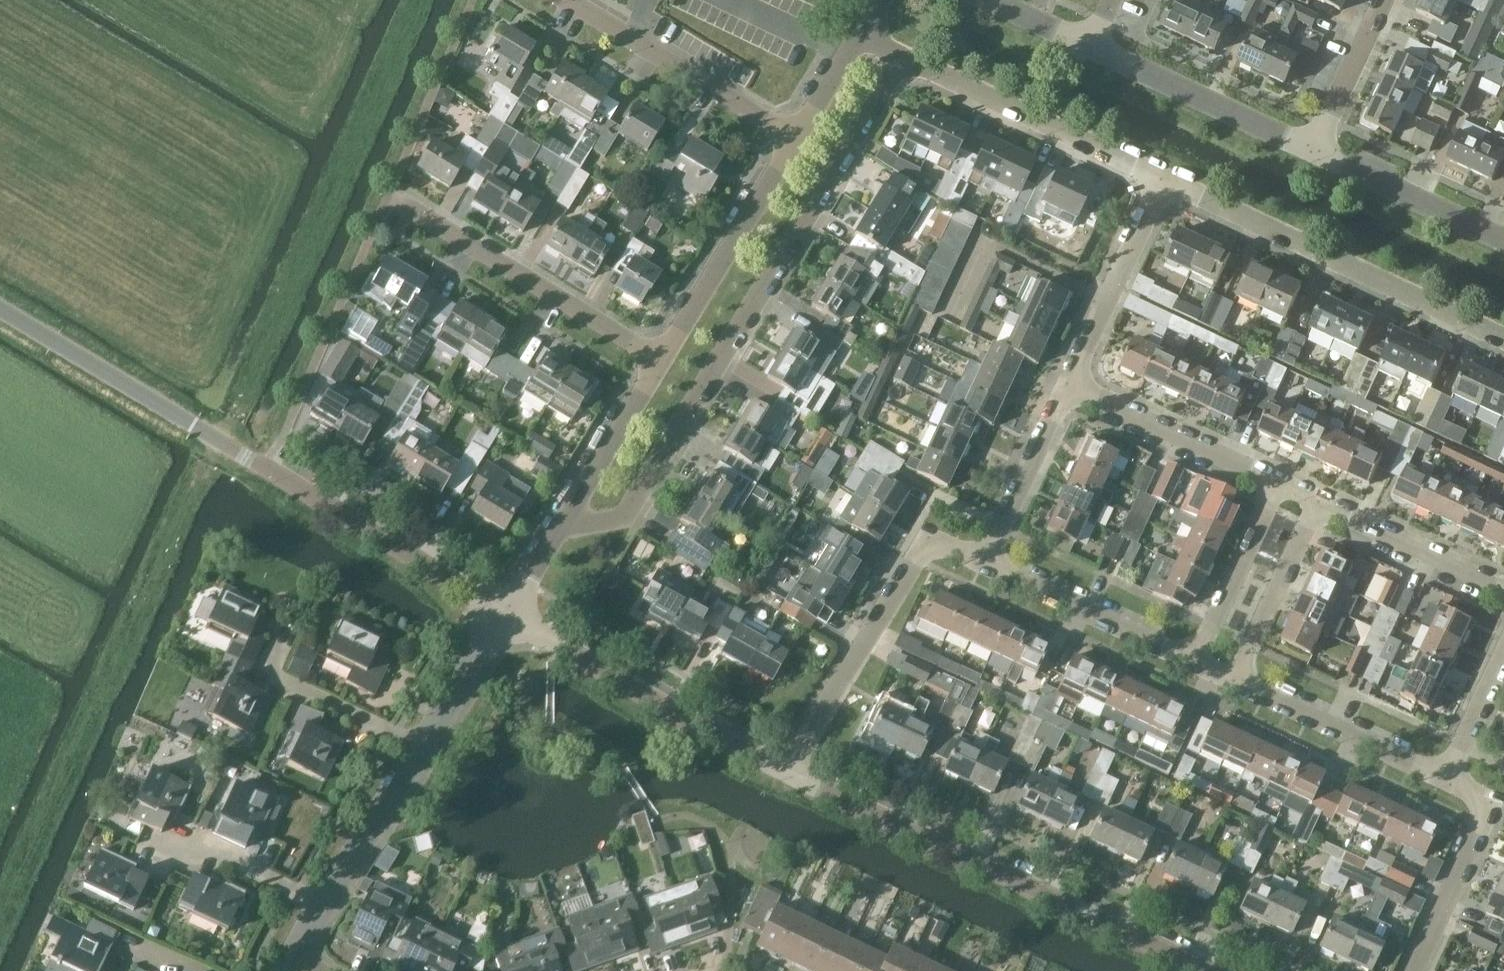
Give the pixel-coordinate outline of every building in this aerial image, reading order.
[(1243,24),(1254,29),(1266,4),(1278,9),(1282,0),(1254,0),(1243,24)] [(1341,11),(1347,0),(1317,0),(1341,11)] [(1456,0),(1423,0),(1417,13),(1435,21),(1429,34),(1452,44),(1460,28),(1448,23),(1458,1),(1463,4),(1463,3),(1456,0)] [(1463,3),(1480,11),(1497,19),(1503,2),(1503,0),(1485,0),(1484,0),(1456,0),(1463,3)] [(1164,27),(1194,42),(1209,12),(1203,9),(1201,14),(1175,2),(1164,27)] [(1280,37),(1263,74),(1286,85),(1299,58),(1285,51),(1299,22),(1313,28),(1318,16),(1295,6),(1280,37)] [(1475,23),(1492,30),(1496,21),(1497,19),(1480,11),(1475,23)] [(1209,12),(1194,42),(1216,52),(1228,27),(1212,19),(1214,14),(1209,12)] [(1240,63),(1263,74),(1280,37),(1260,27),(1255,37),(1252,36),(1240,63)] [(489,117),(490,117),(504,126),(517,105),(519,101),(509,94),(524,70),(522,69),(536,46),(506,29),(498,42),(492,39),(486,49),(492,52),(486,62),(502,73),(507,75),(500,86),(495,84),(488,96),(498,102),(489,117)] [(1436,43),(1433,50),(1427,62),(1449,72),(1455,60),(1458,53),(1436,43)] [(1461,54),(1478,61),(1482,53),(1465,45),(1461,54)] [(1496,59),(1484,53),(1474,74),(1486,80),(1503,88),(1503,63),(1496,59)] [(1388,75),(1387,78),(1414,90),(1415,88),(1426,93),(1435,73),(1424,69),(1425,67),(1398,55),(1393,66),(1388,65),(1385,72),(1388,75)] [(561,117),(563,114),(584,80),(586,77),(563,63),(549,86),(534,76),(519,101),(517,105),(530,113),(542,92),(560,103),(557,106),(555,106),(550,114),(560,120),(561,117)] [(1470,115),(1486,80),(1474,74),(1458,110),(1470,115)] [(1387,78),(1377,100),(1404,113),(1414,90),(1387,78)] [(608,94),(584,80),(563,114),(561,117),(582,130),(585,126),(590,125),(592,122),(596,124),(585,143),(580,139),(572,152),(565,148),(559,159),(577,170),(579,171),(591,150),(599,138),(610,122),(597,114),(608,94)] [(1404,113),(1377,100),(1373,108),(1369,110),(1362,124),(1378,132),(1383,131),(1393,136),(1404,113)] [(1433,113),(1450,121),(1456,110),(1438,102),(1433,113)] [(621,129),(618,134),(619,135),(647,153),(665,125),(635,107),(621,129)] [(916,146),(929,152),(944,120),(921,109),(905,141),(901,151),(912,157),(916,146)] [(462,167),(474,175),(489,150),(494,142),(504,126),(490,117),(475,142),(466,137),(454,156),(434,143),(417,170),(449,189),(462,167)] [(942,158),(937,168),(948,173),(954,159),(968,131),(944,120),(929,152),(942,158)] [(1412,144),(1430,153),(1441,130),(1423,121),(1412,144)] [(1448,161),(1471,172),(1488,133),(1466,123),(1461,134),(1448,161)] [(509,150),(531,164),(534,158),(540,148),(511,130),(504,126),(494,142),(509,150)] [(1471,172),(1494,182),(1503,160),(1503,141),(1488,133),(1471,172)] [(542,149),(553,155),(559,144),(548,138),(542,149)] [(612,147),(599,138),(591,150),(605,158),(612,147)] [(989,198),(991,194),(996,184),(1011,151),(988,140),(968,183),(979,188),(976,192),(989,198)] [(633,205),(637,207),(647,213),(674,169),(686,177),(679,189),(704,203),(717,181),(712,178),(722,161),(689,141),(679,159),(665,151),(633,205)] [(494,142),(489,150),(474,175),(487,182),(478,197),(477,196),(471,207),(485,215),(487,212),(498,219),(520,181),(498,167),(509,150),(494,142)] [(557,173),(549,186),(550,187),(547,191),(559,199),(562,194),(577,170),(559,159),(553,155),(542,149),(540,148),(534,158),(557,173)] [(991,194),(1014,205),(1035,162),(1029,159),(1030,156),(1015,149),(1013,152),(1011,151),(996,184),(991,194)] [(921,171),(897,160),(892,171),(914,184),(921,171)] [(559,199),(557,203),(569,211),(591,178),(579,171),(577,170),(562,194),(559,199)] [(521,182),(520,181),(498,219),(521,233),(544,195),(529,186),(535,176),(528,171),(521,182)] [(1035,187),(1023,213),(1022,215),(1040,223),(1048,206),(1076,220),(1091,189),(1057,173),(1048,193),(1035,187)] [(936,195),(948,202),(958,181),(945,175),(936,195)] [(884,187),(870,211),(897,228),(910,206),(922,214),(931,199),(909,186),(893,176),(886,187),(884,187)] [(968,186),(958,181),(948,202),(958,208),(968,186)] [(647,213),(637,207),(624,229),(635,235),(647,213)] [(956,209),(950,221),(972,231),(978,219),(956,209)] [(849,248),(852,249),(887,271),(896,256),(884,249),(897,228),(870,211),(855,235),(856,236),(849,248)] [(545,248),(569,262),(595,219),(584,213),(575,228),(562,220),(545,248)] [(646,225),(658,233),(663,224),(651,216),(646,225)] [(928,238),(939,243),(950,222),(939,216),(928,238)] [(597,241),(606,226),(595,219),(569,262),(580,269),(578,272),(589,279),(591,276),(593,277),(610,249),(597,241)] [(967,242),(972,231),(950,221),(945,232),(967,242)] [(1166,261),(1192,273),(1206,242),(1180,231),(1166,261)] [(967,242),(945,232),(940,242),(962,253),(967,242)] [(632,240),(613,272),(623,278),(615,290),(639,305),(648,291),(650,292),(660,275),(646,266),(654,253),(632,240)] [(957,263),(962,253),(940,242),(935,253),(957,263)] [(1206,242),(1192,273),(1217,285),(1232,254),(1206,242)] [(827,281),(826,283),(853,299),(866,278),(878,285),(887,271),(852,249),(844,261),(841,259),(834,270),(830,270),(826,277),(827,281)] [(952,274),(957,263),(935,253),(930,263),(952,274)] [(995,254),(980,285),(990,290),(999,270),(1009,275),(1015,263),(995,254)] [(887,271),(910,285),(919,270),(896,256),(887,271)] [(409,344),(417,331),(429,310),(415,301),(426,283),(388,261),(376,280),(374,279),(365,290),(391,312),(397,301),(410,309),(394,335),(409,344)] [(930,263),(927,269),(925,274),(947,284),(952,274),(930,263)] [(1240,296),(1264,307),(1278,276),(1254,265),(1240,296)] [(942,295),(947,284),(925,274),(920,284),(942,295)] [(1278,276),(1264,307),(1287,318),(1302,287),(1278,276)] [(1032,280),(1021,303),(1057,320),(1061,312),(1065,312),(1073,294),(1049,283),(1047,287),(1032,280)] [(828,317),(821,329),(843,343),(852,348),(858,340),(849,334),(852,328),(840,321),(853,299),(826,283),(811,307),(828,317)] [(937,305),(942,295),(920,284),(915,295),(937,305)] [(980,285),(970,307),(980,312),(990,290),(980,285)] [(1154,286),(1148,299),(1174,311),(1180,298),(1154,286)] [(1198,322),(1210,328),(1224,299),(1212,294),(1198,322)] [(1312,329),(1335,340),(1350,310),(1341,305),(1343,302),(1325,294),(1316,312),(1319,313),(1312,329)] [(937,305),(915,295),(910,306),(920,310),(932,316),(937,305)] [(1224,299),(1210,328),(1221,333),(1234,304),(1224,299)] [(417,331),(460,356),(483,318),(472,312),(474,308),(462,301),(460,304),(459,304),(448,321),(429,310),(417,331)] [(1004,323),(1016,328),(1046,343),(1051,333),(1054,334),(1058,325),(1056,322),(1057,320),(1021,303),(1015,316),(1008,313),(1004,323)] [(910,306),(899,329),(909,334),(920,310),(910,306)] [(980,312),(970,307),(960,329),(970,334),(980,312)] [(1158,351),(1169,326),(1174,317),(1151,307),(1145,320),(1157,325),(1148,346),(1135,340),(1122,370),(1144,380),(1158,351)] [(356,308),(340,333),(344,336),(364,348),(367,343),(366,342),(378,321),(356,308)] [(1350,310),(1335,340),(1359,352),(1368,332),(1371,333),(1377,318),(1363,312),(1362,315),(1350,310)] [(1195,328),(1174,317),(1169,326),(1191,337),(1195,328)] [(497,379),(503,383),(516,362),(497,350),(507,333),(483,318),(460,356),(497,379)] [(1016,328),(1006,351),(1005,351),(1023,359),(1023,360),(1035,366),(1040,356),(1044,356),(1048,347),(1045,345),(1046,343),(1016,328)] [(1218,338),(1195,328),(1191,337),(1214,347),(1218,338)] [(1271,356),(1284,362),(1297,334),(1285,328),(1271,356)] [(822,378),(843,343),(821,329),(814,341),(797,330),(792,339),(789,337),(780,351),(784,353),(782,354),(822,378)] [(899,329),(888,352),(898,356),(909,334),(899,329)] [(1370,361),(1354,396),(1357,397),(1366,401),(1380,371),(1404,382),(1407,374),(1422,343),(1396,331),(1382,362),(1380,366),(1370,361)] [(1297,334),(1284,362),(1296,368),(1310,340),(1297,334)] [(335,393),(356,357),(374,368),(380,357),(364,348),(344,336),(307,398),(317,404),(310,416),(322,423),(319,426),(331,433),(334,430),(336,431),(352,404),(335,393)] [(1240,349),(1218,338),(1214,347),(1236,358),(1240,349)] [(1422,343),(1407,374),(1410,375),(1408,378),(1416,382),(1418,379),(1433,386),(1447,355),(1422,343)] [(976,365),(982,368),(1012,382),(1023,360),(1023,359),(1005,351),(1006,351),(993,345),(987,357),(981,355),(976,365)] [(520,392),(546,408),(569,370),(557,363),(559,360),(544,351),(536,363),(540,365),(535,373),(516,362),(503,383),(507,385),(505,388),(502,391),(502,394),(503,396),(512,400),(515,399),(520,392)] [(1144,380),(1167,391),(1180,361),(1158,351),(1144,380)] [(387,362),(396,367),(401,359),(402,357),(393,352),(387,362)] [(888,352),(877,376),(887,380),(898,356),(888,352)] [(785,389),(778,401),(800,414),(809,420),(813,422),(835,386),(822,378),(782,354),(777,363),(773,361),(764,375),(768,378),(768,379),(785,389)] [(1357,355),(1341,389),(1354,396),(1370,361),(1357,355)] [(401,359),(396,367),(409,375),(414,367),(401,359)] [(903,359),(893,380),(909,388),(919,366),(903,359)] [(1225,382),(1211,411),(1234,422),(1242,404),(1254,410),(1266,386),(1276,364),(1264,359),(1256,375),(1251,377),(1234,369),(1227,383),(1225,382)] [(1167,391),(1189,401),(1202,372),(1180,361),(1167,391)] [(1481,371),(1483,368),(1471,362),(1469,366),(1468,365),(1454,396),(1480,408),(1494,377),(1481,371)] [(1211,411),(1225,382),(1230,370),(1219,364),(1212,376),(1202,372),(1189,401),(1211,411)] [(1289,370),(1276,364),(1266,386),(1279,392),(1289,370)] [(982,368),(971,391),(1002,405),(1012,382),(982,368)] [(571,423),(576,414),(583,403),(586,405),(599,384),(582,374),(580,377),(569,370),(546,408),(571,423)] [(877,376),(866,398),(876,403),(887,380),(877,376)] [(1494,377),(1480,408),(1503,419),(1503,382),(1494,377)] [(497,393),(503,383),(497,379),(490,389),(497,393)] [(1310,381),(1307,390),(1328,400),(1330,396),(1332,391),(1310,381)] [(1332,391),(1330,396),(1352,406),(1357,397),(1354,396),(1341,389),(1334,386),(1332,391)] [(1414,423),(1427,429),(1442,395),(1429,389),(1414,423)] [(390,427),(391,427),(402,408),(385,398),(383,403),(361,390),(352,404),(336,431),(339,433),(337,436),(349,443),(351,440),(362,447),(378,420),(390,427)] [(971,391),(961,412),(961,413),(978,421),(978,422),(991,428),(996,417),(1000,419),(1004,409),(1001,407),(1002,405),(971,391)] [(1442,395),(1427,429),(1439,434),(1445,421),(1455,401),(1442,395)] [(1357,397),(1352,406),(1375,417),(1377,412),(1379,407),(1366,401),(1357,397)] [(876,403),(866,398),(856,419),(866,424),(876,403)] [(748,403),(741,415),(744,417),(739,426),(772,447),(775,448),(788,427),(791,429),(797,418),(800,414),(778,401),(770,413),(753,402),(752,405),(748,403)] [(439,439),(414,423),(421,413),(405,403),(402,408),(391,427),(390,427),(385,435),(401,445),(397,452),(393,453),(388,462),(386,467),(403,477),(407,474),(415,479),(432,451),(439,439)] [(1258,433),(1281,444),(1295,415),(1272,404),(1258,433)] [(948,407),(937,431),(967,445),(978,422),(978,421),(961,413),(961,412),(948,407)] [(1375,417),(1372,423),(1395,433),(1399,424),(1400,423),(1377,412),(1375,417)] [(800,414),(797,418),(807,424),(809,420),(800,414)] [(1281,444),(1304,455),(1318,425),(1295,415),(1281,444)] [(853,426),(842,421),(835,435),(846,440),(853,426)] [(1326,465),(1340,436),(1345,426),(1335,421),(1330,431),(1318,425),(1304,455),(1326,465)] [(1445,421),(1439,434),(1447,438),(1453,425),(1445,421)] [(1395,433),(1390,444),(1402,450),(1411,430),(1412,428),(1400,423),(1399,424),(1395,433)] [(1498,463),(1503,451),(1503,423),(1503,424),(1501,423),(1485,458),(1498,463)] [(741,461),(734,472),(756,486),(765,471),(759,468),(772,447),(739,426),(737,428),(734,426),(726,438),(730,441),(724,450),(741,461)] [(494,428),(488,438),(494,442),(500,432),(494,428)] [(1411,430),(1402,450),(1415,456),(1425,434),(1412,428),(1411,430)] [(826,446),(832,437),(821,430),(815,439),(826,446)] [(937,431),(926,454),(957,468),(967,445),(937,431)] [(1348,475),(1362,446),(1366,436),(1356,431),(1352,441),(1340,436),(1326,465),(1348,475)] [(432,451),(415,479),(419,481),(418,486),(426,491),(430,488),(441,494),(452,475),(468,484),(472,477),(493,443),(478,434),(458,466),(432,451)] [(523,446),(549,462),(556,450),(530,434),(523,446)] [(1078,464),(1107,478),(1116,482),(1121,473),(1111,469),(1118,455),(1107,450),(1109,447),(1087,436),(1078,455),(1082,456),(1078,464)] [(871,443),(865,453),(898,474),(905,463),(871,443)] [(1370,486),(1384,456),(1362,446),(1348,475),(1370,486)] [(1445,454),(1464,463),(1468,455),(1449,446),(1445,454)] [(867,475),(854,496),(893,520),(908,496),(891,485),(898,474),(865,453),(856,468),(867,475)] [(957,468),(926,454),(921,465),(910,460),(906,469),(917,474),(916,475),(947,490),(957,468)] [(1464,463),(1487,474),(1491,465),(1468,455),(1464,463)] [(701,488),(695,498),(722,514),(735,493),(747,500),(756,486),(734,472),(721,465),(719,463),(712,475),(710,474),(708,476),(705,474),(698,486),(701,488)] [(1392,496),(1392,498),(1392,500),(1405,506),(1406,505),(1408,503),(1418,508),(1431,478),(1436,468),(1427,463),(1422,474),(1409,468),(1403,480),(1400,478),(1392,496)] [(482,496),(471,513),(504,533),(529,491),(507,478),(508,477),(487,464),(472,489),(482,496)] [(1068,487),(1106,504),(1107,505),(1112,495),(1102,490),(1107,478),(1078,464),(1077,466),(1074,464),(1069,474),(1073,476),(1068,487)] [(1171,496),(1183,471),(1168,464),(1152,499),(1161,503),(1166,493),(1171,496)] [(553,465),(544,479),(553,484),(562,470),(553,465)] [(1503,482),(1503,471),(1491,465),(1487,474),(1503,482)] [(1132,490),(1139,493),(1145,496),(1156,473),(1143,467),(1132,490)] [(1200,480),(1184,514),(1197,520),(1226,533),(1226,532),(1229,534),(1235,522),(1232,520),(1237,511),(1229,508),(1235,495),(1197,477),(1197,478),(1200,480)] [(1418,508),(1439,518),(1453,488),(1431,478),(1418,508)] [(1461,528),(1475,499),(1479,490),(1470,486),(1466,495),(1453,488),(1439,518),(1461,528)] [(1068,487),(1057,508),(1087,522),(1095,526),(1106,504),(1068,487)] [(767,495),(756,489),(752,496),(763,502),(767,495)] [(1129,515),(1138,519),(1149,498),(1145,496),(1139,493),(1129,515)] [(854,496),(833,532),(855,545),(862,534),(879,544),(893,520),(854,496)] [(674,534),(690,544),(713,557),(721,543),(709,536),(722,514),(695,498),(694,500),(691,498),(683,511),(686,513),(674,534)] [(1149,498),(1138,519),(1147,524),(1157,502),(1152,499),(1149,498)] [(1461,528),(1484,539),(1498,509),(1475,499),(1461,528)] [(1087,522),(1057,508),(1057,510),(1053,508),(1048,520),(1051,521),(1047,531),(1076,545),(1087,522)] [(1484,539),(1503,548),(1503,512),(1498,509),(1484,539)] [(1176,537),(1178,537),(1216,556),(1226,533),(1197,520),(1184,514),(1176,510),(1171,521),(1181,526),(1176,537)] [(1119,537),(1124,539),(1128,541),(1138,519),(1129,515),(1119,537)] [(1128,541),(1132,543),(1137,545),(1147,524),(1138,519),(1128,541)] [(855,545),(833,532),(828,529),(820,543),(828,548),(814,570),(823,575),(850,592),(851,590),(852,591),(855,592),(861,583),(859,580),(857,579),(864,568),(858,564),(866,552),(855,545)] [(673,534),(665,548),(676,554),(684,555),(708,569),(715,559),(713,557),(690,544),(674,534),(673,534)] [(1124,539),(1119,537),(1112,534),(1101,557),(1114,562),(1124,539)] [(1182,552),(1176,564),(1205,578),(1216,556),(1178,537),(1173,548),(1182,552)] [(1141,547),(1137,545),(1132,543),(1121,566),(1130,570),(1141,547)] [(1325,552),(1315,574),(1344,588),(1351,592),(1356,582),(1348,578),(1354,566),(1325,552)] [(1142,590),(1182,609),(1188,597),(1195,600),(1205,578),(1176,564),(1158,556),(1142,590)] [(715,560),(709,569),(714,572),(720,571),(724,565),(715,560)] [(843,603),(850,592),(823,575),(814,570),(809,567),(805,573),(807,580),(815,585),(810,595),(797,587),(787,603),(815,620),(823,608),(835,616),(837,613),(839,614),(841,614),(846,605),(845,604),(843,603)] [(749,579),(760,586),(767,575),(755,568),(749,579)] [(662,627),(663,623),(673,629),(689,601),(694,592),(659,572),(643,600),(650,604),(643,616),(662,627)] [(615,574),(609,584),(619,590),(625,580),(615,574)] [(1315,574),(1304,597),(1333,611),(1344,588),(1315,574)] [(1379,605),(1383,607),(1388,610),(1399,587),(1390,582),(1379,605)] [(233,642),(227,655),(252,667),(266,638),(253,632),(265,606),(225,588),(217,605),(204,599),(195,619),(210,625),(208,630),(233,642)] [(1396,613),(1401,616),(1405,617),(1415,594),(1406,590),(1396,613)] [(917,620),(948,634),(961,605),(938,594),(930,612),(923,608),(917,620)] [(1304,597),(1294,619),(1323,632),(1330,636),(1340,614),(1333,611),(1304,597)] [(1449,597),(1433,630),(1463,644),(1473,622),(1456,613),(1461,603),(1449,597)] [(708,625),(720,632),(732,609),(717,601),(710,612),(689,601),(673,629),(698,642),(708,625)] [(815,620),(787,603),(785,602),(778,612),(809,630),(815,620)] [(948,634),(970,644),(983,615),(961,605),(948,634)] [(1373,629),(1382,633),(1392,611),(1388,610),(1383,607),(1373,629)] [(722,656),(747,670),(762,641),(769,629),(747,618),(732,609),(720,632),(732,638),(722,656)] [(1392,611),(1382,633),(1391,637),(1401,616),(1396,613),(1392,611)] [(970,644),(992,654),(1005,625),(983,615),(970,644)] [(346,683),(374,697),(386,669),(372,662),(384,637),(344,618),(327,655),(329,656),(327,661),(351,673),(346,683)] [(1323,632),(1294,619),(1283,641),(1312,655),(1323,632)] [(992,654),(1013,665),(1027,636),(1005,625),(992,654)] [(1368,653),(1371,655),(1382,633),(1373,629),(1362,651),(1368,653)] [(1433,630),(1423,653),(1452,667),(1463,644),(1433,630)] [(1371,655),(1375,657),(1380,659),(1391,637),(1382,633),(1371,655)] [(1027,636),(1013,665),(1036,675),(1050,646),(1027,636)] [(762,641),(747,670),(771,683),(787,655),(762,641)] [(910,655),(932,665),(937,656),(914,646),(910,655)] [(300,647),(288,672),(303,679),(315,654),(300,647)] [(1357,676),(1368,653),(1362,651),(1359,649),(1348,672),(1357,676)] [(1423,653),(1413,675),(1442,688),(1452,667),(1423,653)] [(252,667),(227,655),(212,687),(220,690),(209,714),(214,717),(213,719),(249,736),(268,696),(244,685),(252,667)] [(932,665),(955,676),(959,667),(937,656),(932,665)] [(1078,707),(1082,697),(1096,668),(1073,657),(1055,696),(1078,707)] [(1380,659),(1375,657),(1364,680),(1379,686),(1389,664),(1380,659)] [(907,659),(901,673),(925,684),(932,671),(907,659)] [(977,686),(979,682),(981,677),(959,667),(955,676),(977,686)] [(1442,688),(1413,675),(1398,667),(1392,679),(1407,686),(1402,697),(1431,711),(1442,688)] [(1082,697),(1104,707),(1118,678),(1096,668),(1082,697)] [(1104,707),(1125,717),(1138,688),(1118,678),(1104,707)] [(933,731),(946,737),(960,708),(969,688),(956,682),(949,698),(933,731)] [(975,691),(978,692),(996,701),(1001,692),(979,682),(977,686),(975,691)] [(968,712),(978,692),(975,691),(969,688),(960,708),(946,737),(958,742),(972,713),(968,712)] [(1125,717),(1148,728),(1161,698),(1138,688),(1125,717)] [(1001,692),(996,701),(1019,712),(1024,703),(1001,692)] [(1019,712),(1029,716),(1033,718),(1041,700),(1028,693),(1024,703),(1019,712)] [(1185,710),(1161,698),(1148,728),(1145,733),(1156,738),(1168,744),(1166,749),(1178,755),(1192,724),(1181,719),(1185,710)] [(919,761),(933,731),(920,724),(929,705),(918,700),(913,710),(895,749),(919,761)] [(871,738),(895,749),(913,710),(903,706),(899,715),(885,708),(871,738)] [(318,730),(324,717),(302,707),(290,732),(300,737),(289,765),(325,782),(343,742),(318,730)] [(1070,724),(1047,714),(1043,723),(1065,733),(1070,724)] [(1034,741),(1043,723),(1033,718),(1029,716),(1020,735),(1034,741)] [(183,723),(178,735),(192,741),(197,729),(183,723)] [(1021,768),(1034,774),(1046,748),(1056,753),(1065,733),(1043,723),(1034,741),(1021,768)] [(1200,752),(1222,762),(1236,733),(1213,723),(1200,752)] [(1070,724),(1065,733),(1087,744),(1090,739),(1092,735),(1070,724)] [(1092,735),(1090,739),(1110,749),(1114,739),(1094,730),(1092,735)] [(1222,762),(1245,773),(1259,744),(1236,733),(1222,762)] [(944,772),(968,784),(989,739),(980,735),(973,749),(958,742),(944,772)] [(1020,735),(1008,761),(1021,768),(1034,741),(1020,735)] [(989,739),(968,784),(992,795),(1006,765),(993,759),(1000,744),(989,739)] [(1114,739),(1110,749),(1133,759),(1137,750),(1114,739)] [(1256,779),(1267,783),(1280,754),(1259,744),(1245,773),(1242,781),(1253,786),(1256,779)] [(1137,750),(1133,759),(1156,770),(1160,761),(1137,750)] [(1267,783),(1289,794),(1302,765),(1280,754),(1267,783)] [(1184,784),(1189,775),(1195,762),(1184,757),(1174,779),(1184,784)] [(1306,846),(1318,820),(1331,791),(1320,786),(1325,775),(1302,765),(1289,794),(1309,803),(1292,840),(1306,846)] [(1041,818),(1055,788),(1062,774),(1052,769),(1045,783),(1031,777),(1017,807),(1020,808),(1019,812),(1026,816),(1029,812),(1041,818)] [(130,819),(138,822),(134,831),(147,837),(151,829),(162,834),(169,818),(166,816),(169,809),(179,814),(191,788),(153,770),(130,819)] [(1081,797),(1094,803),(1106,777),(1093,771),(1081,797)] [(1062,774),(1055,788),(1041,818),(1053,823),(1053,827),(1060,831),(1063,828),(1065,829),(1080,800),(1066,793),(1072,779),(1062,774)] [(1184,784),(1207,795),(1211,786),(1189,775),(1184,784)] [(1106,777),(1094,803),(1107,808),(1119,783),(1106,777)] [(214,834),(245,849),(253,833),(249,831),(252,824),(263,829),(275,803),(237,785),(214,834)] [(1207,795),(1230,806),(1234,797),(1211,786),(1207,795)] [(1335,815),(1357,826),(1371,797),(1348,786),(1343,797),(1331,791),(1318,820),(1330,826),(1335,815)] [(1251,816),(1254,811),(1256,807),(1234,797),(1230,806),(1251,816)] [(1357,826),(1379,836),(1393,807),(1371,797),(1357,826)] [(1115,853),(1129,823),(1137,805),(1126,800),(1118,818),(1104,811),(1090,841),(1115,853)] [(1154,829),(1167,835),(1178,810),(1166,804),(1154,829)] [(1379,836),(1401,846),(1415,817),(1393,807),(1379,836)] [(1178,810),(1167,835),(1180,841),(1192,817),(1178,810)] [(1254,811),(1251,816),(1250,820),(1261,825),(1273,831),(1277,822),(1254,811)] [(648,825),(645,814),(644,814),(633,818),(636,828),(648,825)] [(199,825),(206,828),(209,820),(202,817),(199,825)] [(1423,821),(1415,817),(1401,846),(1424,857),(1440,825),(1425,818),(1423,821)] [(1129,823),(1115,853),(1139,864),(1153,834),(1129,823)] [(1261,825),(1252,845),(1240,869),(1252,875),(1273,831),(1261,825)] [(662,835),(652,835),(653,837),(657,848),(666,845),(662,836),(662,835)] [(1228,864),(1240,869),(1252,845),(1239,839),(1228,864)] [(1320,841),(1316,850),(1331,857),(1341,862),(1345,853),(1320,841)] [(1163,875),(1188,887),(1202,857),(1177,846),(1163,875)] [(1202,857),(1188,887),(1212,898),(1226,869),(1210,861),(1214,852),(1206,848),(1202,857)] [(129,862),(128,862),(103,850),(85,888),(133,911),(148,880),(133,872),(131,876),(124,873),(129,862)] [(436,853),(431,863),(438,867),(443,857),(436,853)] [(1345,853),(1341,862),(1343,863),(1354,868),(1363,872),(1365,868),(1367,863),(1345,853)] [(1331,857),(1319,882),(1331,888),(1343,863),(1341,862),(1331,857)] [(1367,863),(1365,868),(1387,878),(1391,869),(1369,859),(1367,863)] [(1343,863),(1331,888),(1342,893),(1354,868),(1343,863)] [(1387,878),(1387,879),(1409,889),(1416,875),(1393,864),(1391,869),(1387,878)] [(1363,872),(1357,884),(1377,893),(1382,882),(1383,882),(1363,872)] [(179,908),(228,931),(246,893),(219,881),(215,891),(208,888),(210,884),(194,877),(179,908)] [(684,886),(671,891),(689,942),(715,933),(711,921),(722,917),(708,877),(696,882),(698,888),(687,892),(684,886)] [(1240,912),(1265,923),(1285,882),(1274,877),(1268,889),(1254,882),(1240,912)] [(1286,879),(1285,882),(1265,923),(1291,935),(1305,906),(1291,900),(1298,884),(1286,879)] [(1363,922),(1345,961),(1367,970),(1371,970),(1391,929),(1377,923),(1388,900),(1402,907),(1408,894),(1382,882),(1377,893),(1376,895),(1363,922)] [(373,891),(371,891),(347,940),(349,941),(347,944),(358,950),(360,946),(373,952),(384,927),(395,933),(411,901),(376,884),(373,891)] [(741,927),(761,937),(775,907),(781,896),(761,886),(741,927)] [(689,942),(671,891),(644,900),(653,926),(642,930),(651,955),(689,942)] [(1485,934),(1502,942),(1503,943),(1503,896),(1498,894),(1493,894),(1490,902),(1493,905),(1487,916),(1493,918),(1485,934)] [(606,905),(592,909),(611,961),(637,952),(628,926),(639,922),(630,896),(618,901),(620,907),(609,911),(606,905)] [(756,948),(775,957),(794,916),(775,907),(761,937),(756,948)] [(913,908),(909,917),(915,920),(919,911),(913,908)] [(567,956),(572,970),(583,970),(611,961),(592,909),(566,919),(575,945),(564,949),(567,956)] [(775,957),(793,966),(812,925),(794,916),(775,957)] [(1320,949),(1345,961),(1363,922),(1353,917),(1349,927),(1334,920),(1320,949)] [(47,970),(101,970),(113,946),(119,934),(92,921),(86,933),(68,925),(54,918),(47,933),(61,940),(51,961),(52,961),(47,970)] [(440,933),(414,920),(403,945),(392,940),(380,964),(392,970),(395,964),(406,969),(405,970),(421,970),(440,933)] [(935,935),(944,939),(951,927),(941,922),(935,935)] [(804,970),(813,970),(830,934),(812,925),(793,966),(804,970)] [(151,926),(146,936),(155,940),(158,934),(156,929),(151,926)] [(534,939),(520,944),(529,970),(559,970),(555,960),(567,956),(564,949),(557,930),(545,935),(548,941),(536,945),(534,939)] [(1502,942),(1485,934),(1476,930),(1470,943),(1496,955),(1496,953),(1502,942)] [(421,970),(452,970),(453,969),(457,970),(465,970),(476,950),(464,944),(461,950),(450,945),(453,939),(440,933),(421,970)] [(849,942),(830,934),(813,970),(835,970),(849,942)] [(867,951),(849,942),(835,970),(857,970),(867,951)] [(520,944),(493,953),(500,970),(529,970),(520,944)] [(912,957),(892,947),(886,960),(880,970),(906,970),(912,957)] [(886,960),(867,951),(857,970),(880,970),(886,960)] [(930,966),(912,957),(906,970),(928,970),(930,966)]
